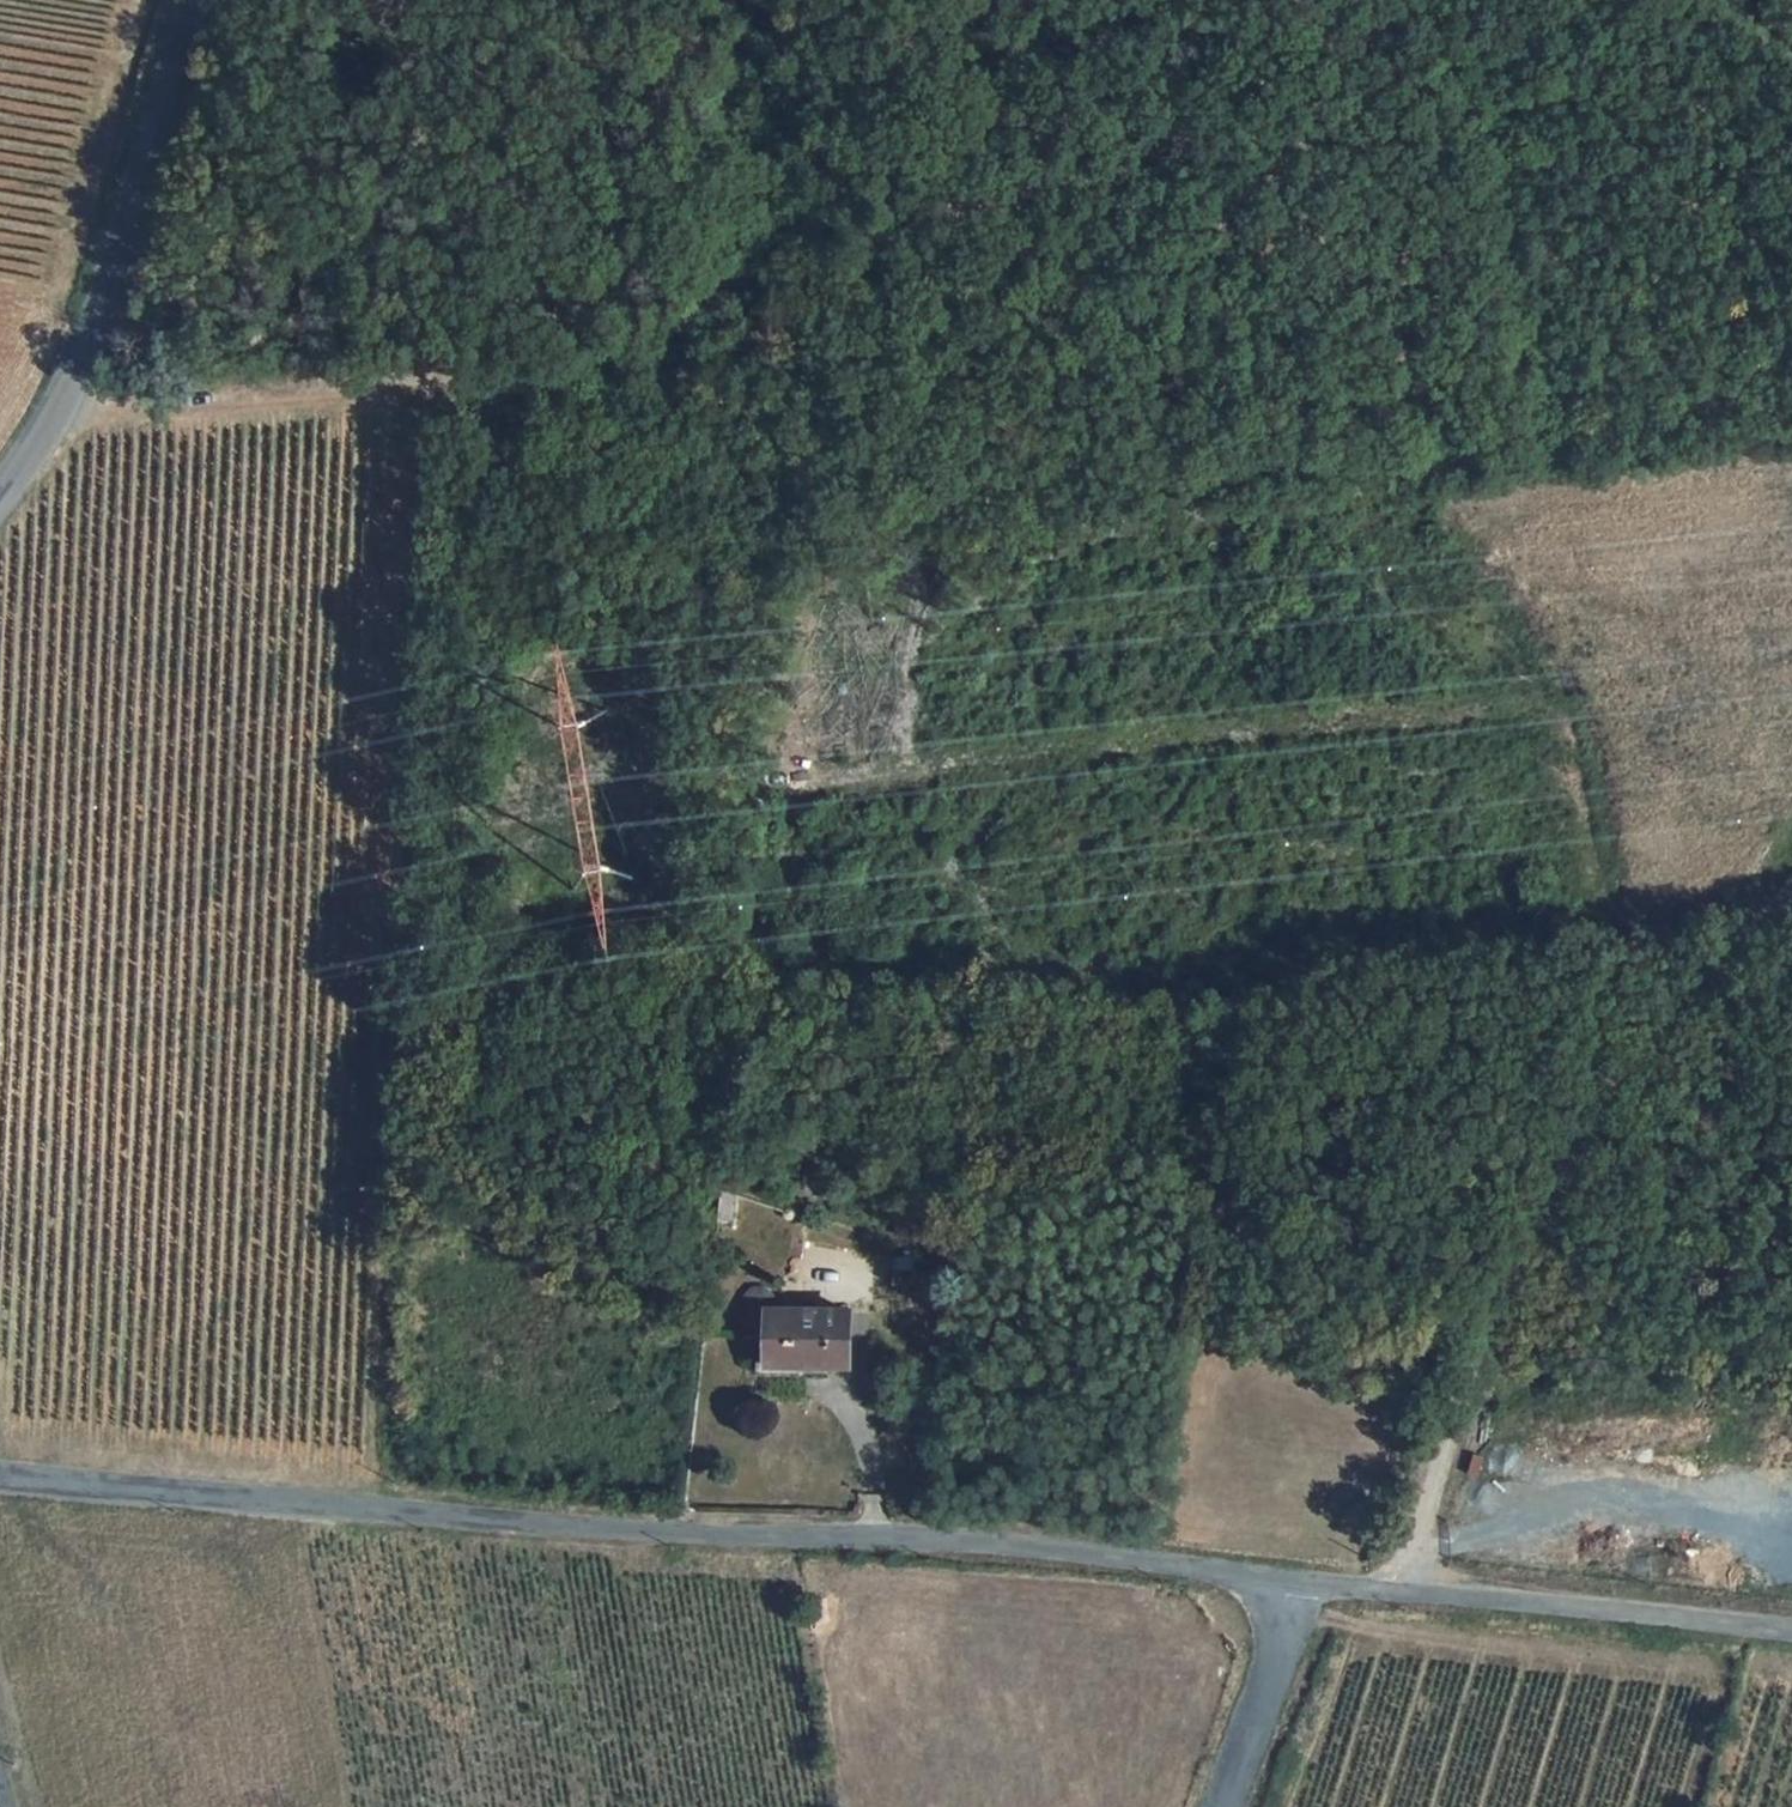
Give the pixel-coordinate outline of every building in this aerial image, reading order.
[(768,1315),(768,1363),(845,1364),(845,1315),(768,1315)]
